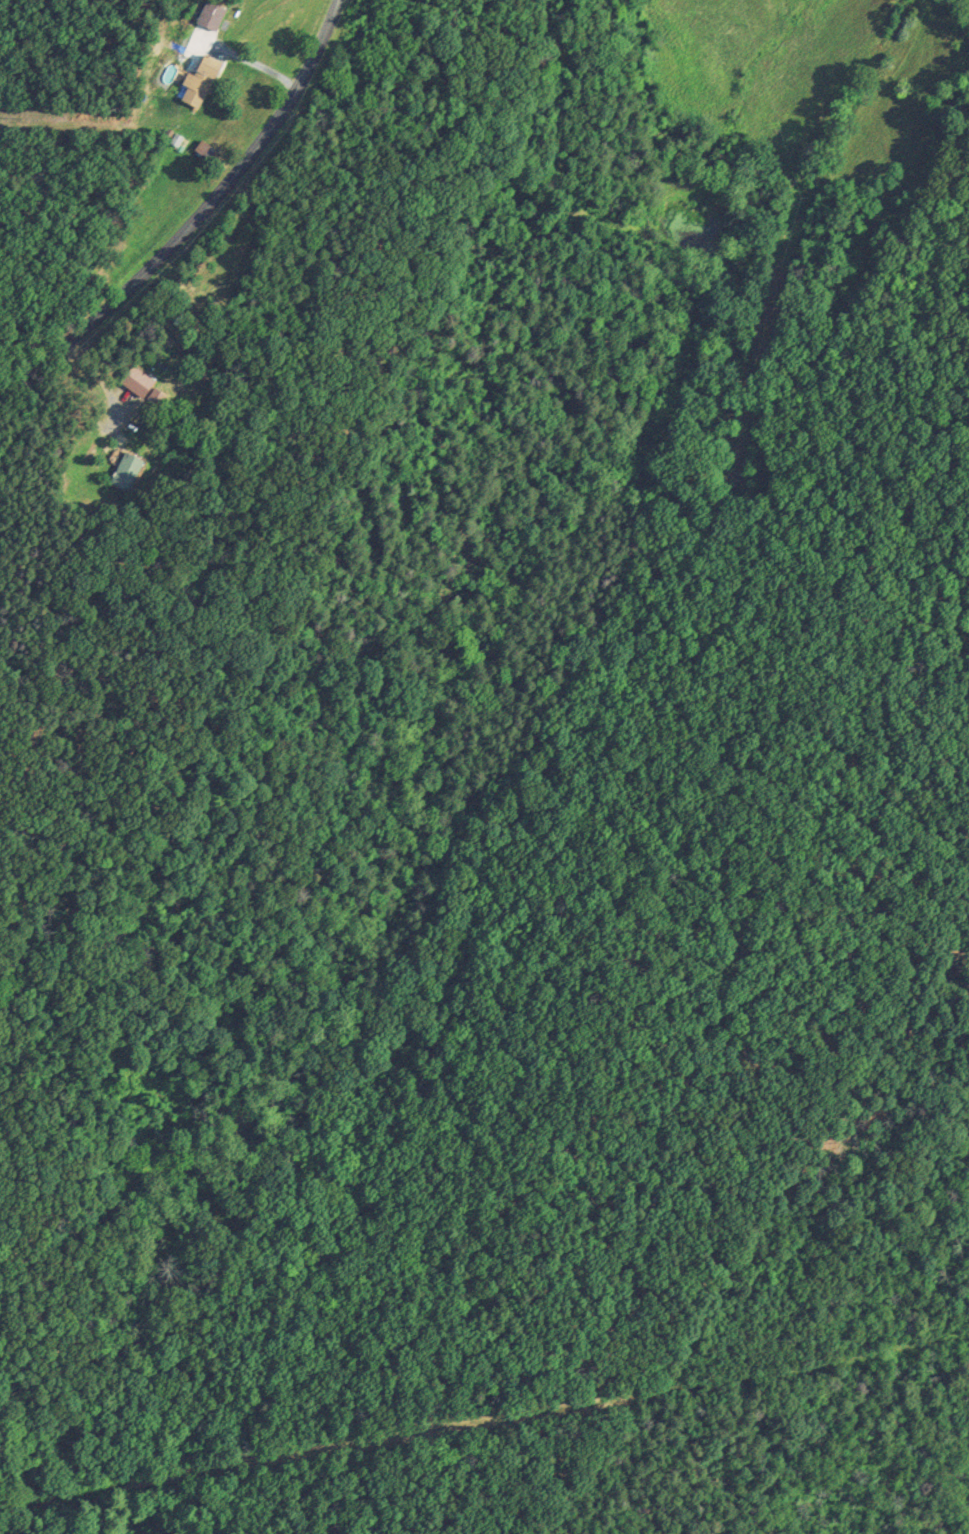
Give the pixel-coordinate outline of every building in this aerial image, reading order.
[(198,24),(218,32),(228,8),(208,0),(198,24)] [(184,100),(205,110),(226,62),(205,53),(184,100)] [(158,385),(137,364),(122,379),(143,400),(158,385)] [(125,485),(141,473),(129,457),(113,468),(125,485)]
